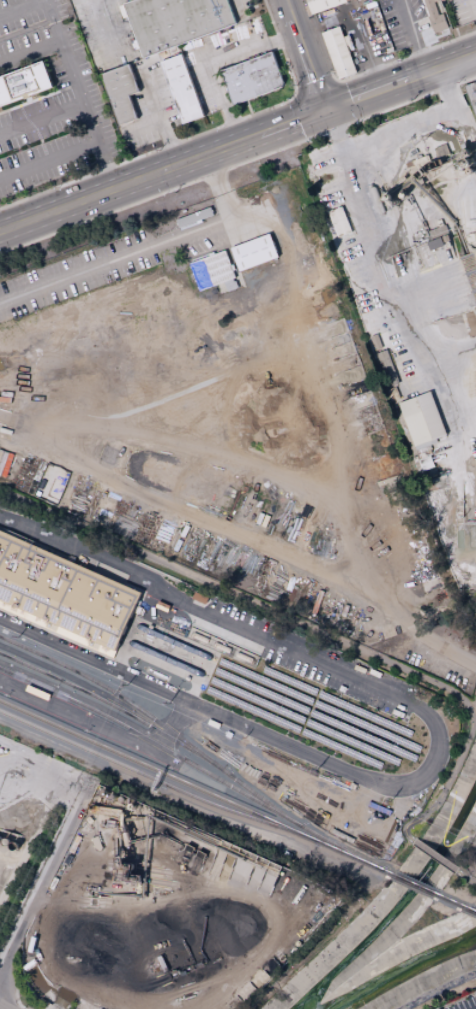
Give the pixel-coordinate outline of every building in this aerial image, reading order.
[(235,24),(226,0),(138,0),(124,5),(143,57),(235,24)] [(310,15),(305,0),(344,0),(344,1),(345,2),(314,13),(310,15)] [(428,16),(422,0),(438,0),(438,1),(433,3),(437,15),(442,14),(447,28),(433,34),(427,17),(428,16)] [(394,49),(379,11),(392,6),(394,13),(396,12),(398,17),(400,17),(406,32),(404,33),(406,38),(403,39),(405,45),(394,49)] [(360,12),(374,7),(384,32),(370,37),(360,12)] [(320,33),(322,33),(338,27),(352,65),(355,72),(337,79),(320,33)] [(221,71),(234,105),(281,88),(283,83),(272,53),(221,71)] [(204,116),(181,55),(160,63),(183,124),(204,116)] [(54,86),(44,61),(0,78),(0,106),(54,86)] [(102,75),(120,125),(137,119),(129,95),(139,92),(129,65),(102,75)] [(463,85),(475,80),(475,123),(465,92),(463,85)] [(176,220),(210,207),(213,215),(179,228),(176,220)] [(338,238),(327,213),(341,207),(351,233),(338,238)] [(230,248),(269,233),(278,257),(238,272),(230,248)] [(189,263),(224,250),(234,278),(199,291),(189,263)] [(387,388),(374,354),(385,350),(391,364),(398,383),(387,388)] [(391,364),(397,361),(404,380),(398,383),(391,364)] [(385,391),(399,385),(404,397),(390,402),(385,391)] [(397,404),(429,392),(445,435),(435,439),(436,443),(415,451),(397,404)] [(112,659),(142,591),(0,528),(0,608),(112,659)] [(190,598),(193,591),(207,597),(204,604),(190,598)] [(157,600),(169,606),(166,612),(154,607),(157,600)] [(29,685),(49,693),(46,700),(26,691),(29,685)]
